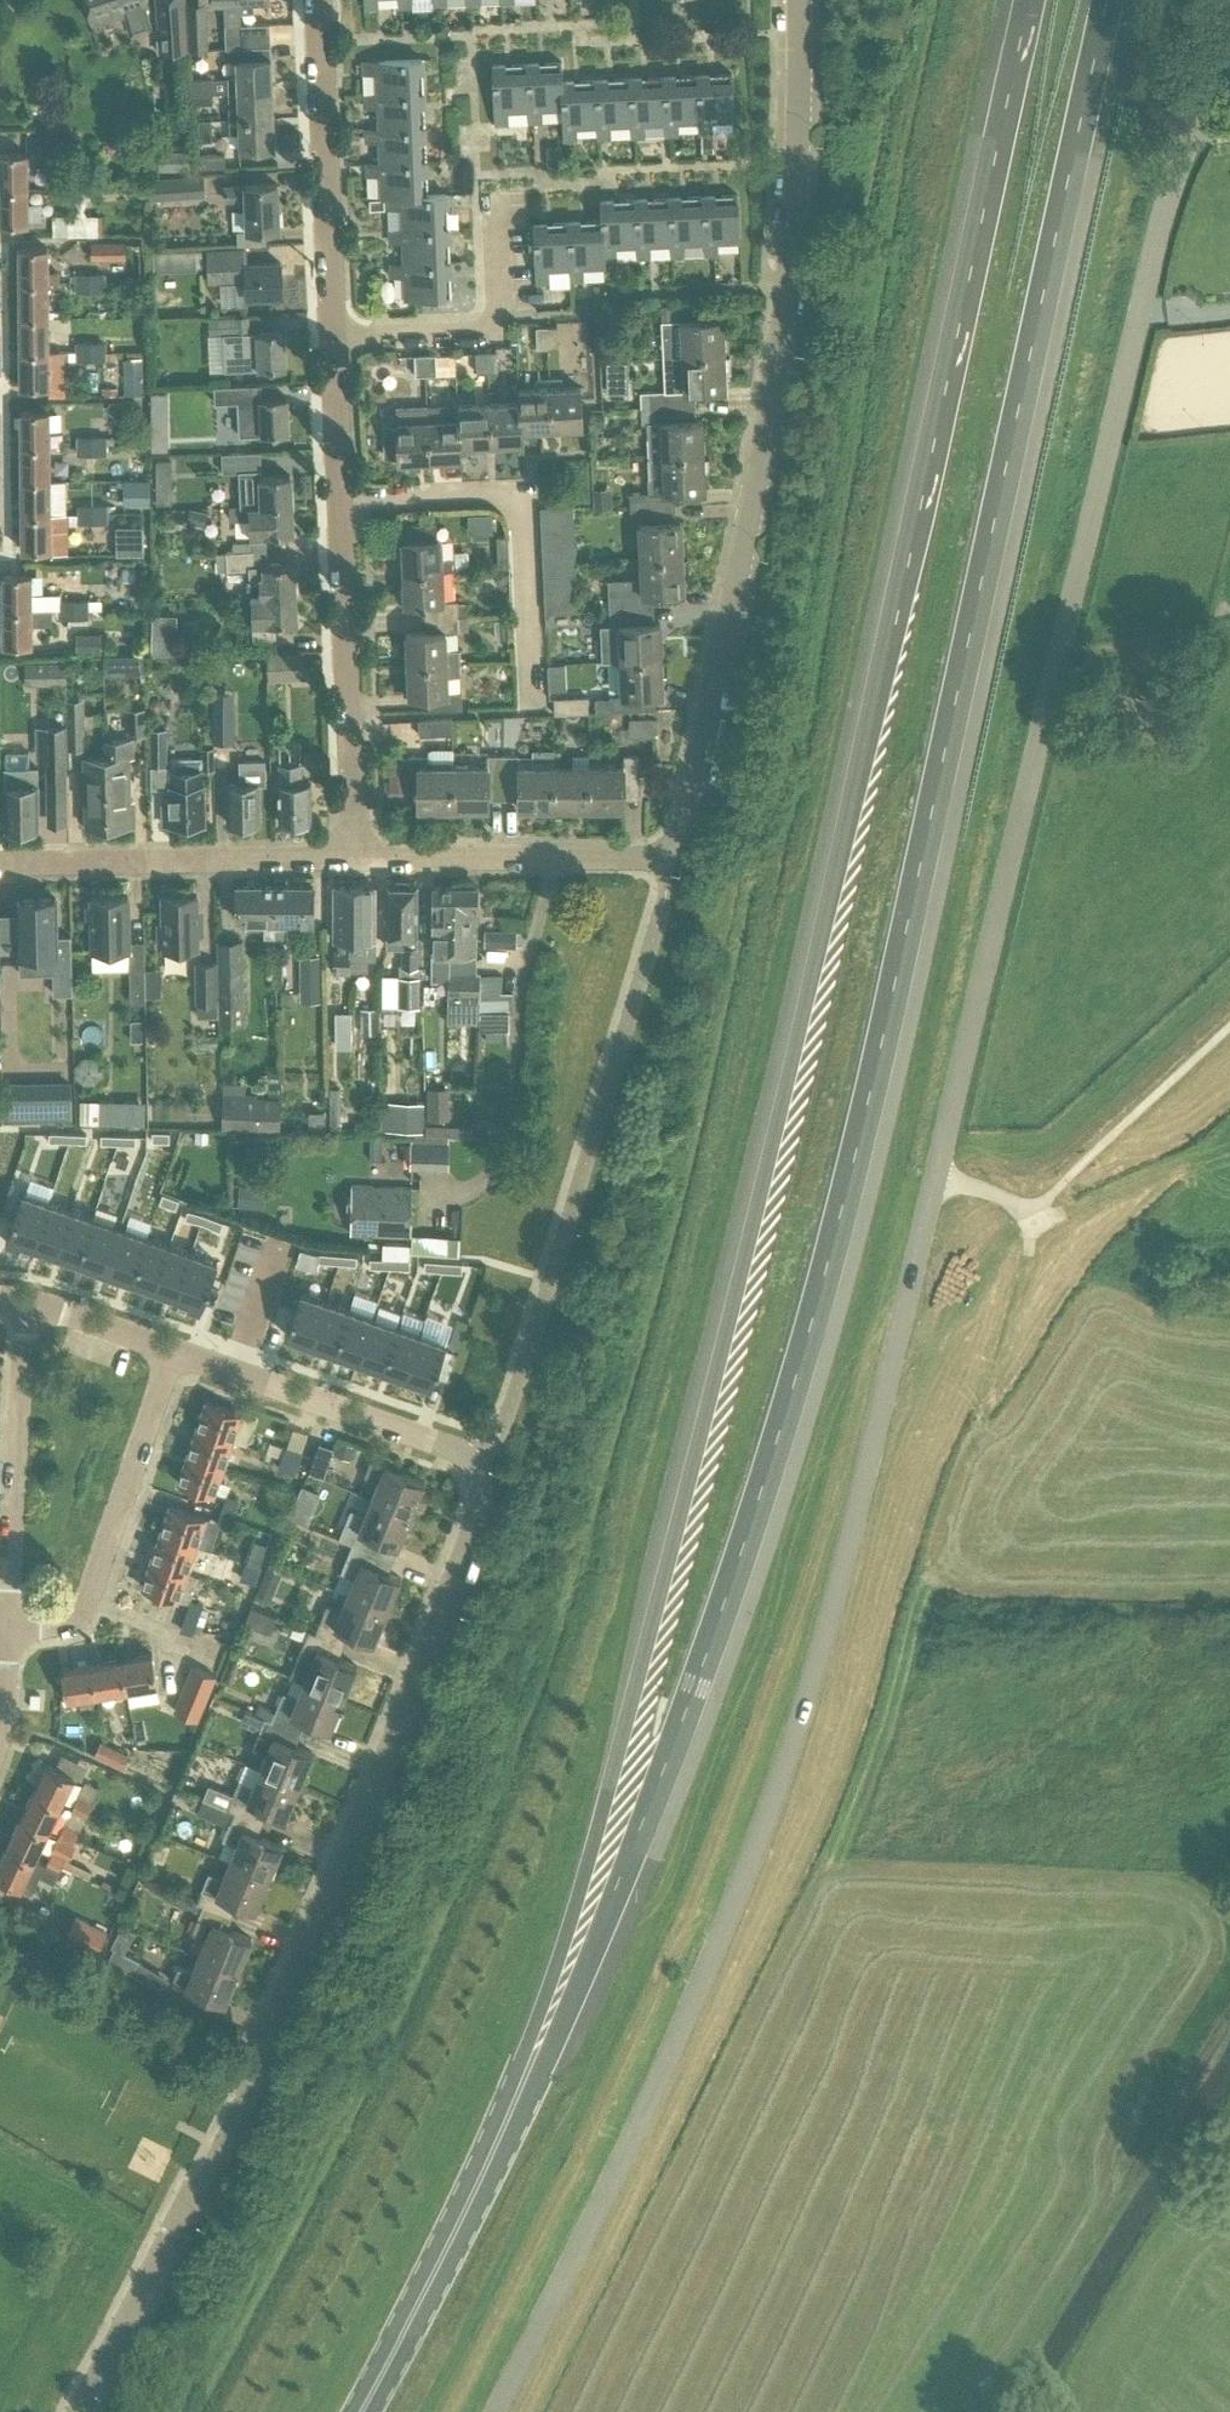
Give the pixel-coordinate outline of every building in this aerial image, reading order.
[(92,24),(124,14),(131,34),(151,28),(145,7),(149,6),(147,0),(85,0),(92,24)] [(161,51),(187,49),(184,0),(157,0),(161,51)] [(240,47),(240,31),(239,25),(239,8),(238,0),(209,0),(209,1),(224,0),(226,48),(240,47)] [(239,8),(253,8),(252,0),(238,0),(239,8)] [(190,4),(191,49),(208,49),(206,4),(190,4)] [(240,31),(240,47),(271,45),(270,24),(239,25),(240,31)] [(249,89),(273,89),(272,58),(236,59),(237,76),(228,76),(228,90),(237,90),(249,89)] [(421,58),(363,61),(364,72),(377,72),(378,94),(423,92),(421,58)] [(525,63),(528,108),(528,121),(540,120),(539,108),(562,106),(560,81),(559,61),(525,63)] [(505,109),(528,108),(525,63),(491,65),(494,123),(506,122),(505,109)] [(699,119),(700,132),(711,132),(711,119),(733,118),(731,73),(697,74),(699,119)] [(697,74),(663,76),(665,121),(666,134),(677,133),(677,120),(699,119),(697,74)] [(629,77),(631,123),(632,136),(644,135),(643,122),(665,121),(663,76),(629,77)] [(211,77),(190,78),(191,92),(212,91),(211,77)] [(609,124),(631,123),(629,77),(595,79),(597,125),(598,137),(609,137),(609,124)] [(597,125),(595,79),(560,81),(562,106),(564,139),(575,139),(575,126),(597,125)] [(249,89),(237,90),(238,105),(229,105),(230,119),(274,118),(273,89),(249,89)] [(212,91),(191,92),(192,104),(213,103),(213,102),(212,91)] [(365,95),(365,106),(378,106),(379,117),(379,128),(425,126),(423,92),(378,94),(365,95)] [(274,118),(230,119),(230,131),(239,131),(240,147),(275,145),(274,118)] [(198,119),(199,141),(212,140),(212,119),(198,119)] [(379,128),(366,129),(367,141),(380,140),(380,149),(381,162),(426,160),(425,126),(379,128)] [(55,146),(55,129),(39,129),(40,149),(55,149),(55,146)] [(55,129),(55,146),(64,146),(64,129),(55,129)] [(711,132),(700,132),(700,151),(712,150),(712,135),(711,132)] [(738,136),(722,136),(722,159),(738,159),(738,136)] [(548,166),(562,165),(561,145),(547,146),(548,166)] [(158,149),(159,168),(190,167),(191,148),(158,149)] [(27,188),(27,152),(0,152),(0,188),(27,188)] [(226,168),(226,152),(199,154),(200,170),(226,168)] [(381,162),(368,163),(368,175),(381,174),(382,196),(382,197),(388,196),(389,196),(428,195),(426,160),(381,162)] [(206,196),(205,175),(148,179),(150,199),(206,196)] [(54,184),(54,199),(76,198),(75,182),(54,184)] [(226,200),(246,199),(247,228),(279,227),(277,182),(245,184),(225,185),(226,200)] [(0,188),(0,222),(28,222),(27,188),(0,188)] [(389,196),(388,196),(389,208),(402,208),(402,229),(402,230),(448,228),(446,194),(428,195),(389,196)] [(738,195),(704,196),(706,242),(706,255),(718,254),(717,241),(740,240),(738,195)] [(704,196),(670,198),(671,243),(672,256),(684,255),(683,243),(706,242),(704,196)] [(671,243),(670,198),(636,199),(637,244),(638,257),(650,257),(649,244),(671,243)] [(370,209),(385,209),(384,199),(370,199),(370,209)] [(637,244),(636,199),(601,200),(602,220),(604,259),(615,258),(615,245),(637,244)] [(107,238),(107,219),(76,219),(76,239),(107,238)] [(568,221),(570,267),(570,280),(582,279),(582,266),(604,266),(604,259),(602,220),(568,221)] [(534,223),(536,281),(548,281),(547,268),(570,267),(568,221),(534,223)] [(390,231),(390,242),(403,242),(404,263),(404,264),(449,262),(448,228),(402,230),(390,231)] [(91,241),(91,258),(126,257),(126,241),(91,241)] [(20,284),(47,284),(60,284),(60,272),(47,272),(47,246),(19,247),(20,284)] [(281,261),(245,263),(244,247),(208,248),(209,282),(246,281),(246,295),(282,293),(281,261)] [(197,268),(197,249),(154,251),(155,270),(197,268)] [(404,264),(391,265),(392,276),(405,276),(406,298),(451,296),(449,262),(404,264)] [(77,291),(90,291),(90,274),(77,275),(77,291)] [(90,274),(90,291),(103,291),(103,274),(90,274)] [(48,319),(47,284),(20,284),(20,320),(48,319)] [(663,320),(664,355),(664,356),(680,356),(724,354),(723,317),(698,318),(698,304),(663,305),(663,320)] [(250,332),(249,315),(208,316),(209,334),(225,333),(226,369),(285,367),(283,330),(250,332)] [(20,320),(20,352),(48,352),(48,319),(20,320)] [(546,326),(535,327),(536,347),(547,346),(546,326)] [(556,326),(546,326),(547,346),(557,346),(556,326)] [(593,376),(592,330),(570,331),(571,377),(593,376)] [(91,351),(91,341),(76,341),(76,360),(91,360),(91,351)] [(106,341),(91,341),(91,351),(91,360),(106,359),(106,341)] [(497,350),(486,351),(487,371),(498,371),(497,350)] [(487,371),(486,351),(476,351),(476,372),(487,371)] [(48,352),(20,352),(21,385),(48,385),(48,352)] [(425,354),(426,374),(436,373),(435,353),(425,354)] [(426,374),(425,354),(414,354),(415,375),(426,374)] [(724,354),(680,356),(682,391),(685,391),(726,389),(724,354)] [(143,377),(142,360),(125,360),(126,377),(143,377)] [(548,380),(550,427),(582,425),(581,386),(563,387),(563,379),(548,380)] [(519,389),(519,402),(520,428),(550,427),(548,380),(537,380),(537,388),(519,389)] [(171,400),(170,387),(151,388),(151,406),(171,406),(171,400)] [(239,403),(240,437),(289,434),(287,398),(251,399),(251,387),(215,388),(216,404),(239,403)] [(640,393),(641,407),(686,405),(685,391),(682,391),(640,393)] [(520,428),(519,402),(488,403),(490,442),(521,441),(520,428)] [(490,442),(488,403),(457,404),(458,418),(460,443),(460,444),(490,442)] [(428,406),(428,419),(430,458),(461,457),(460,444),(460,443),(458,418),(457,404),(428,406)] [(686,405),(641,407),(642,421),(646,421),(647,455),(661,455),(703,453),(702,419),(687,419),(686,405)] [(49,410),(21,410),(21,445),(49,445),(49,410)] [(594,426),(604,426),(604,413),(594,413),(594,426)] [(430,458),(428,419),(396,420),(397,425),(385,425),(386,455),(398,455),(398,460),(430,458)] [(152,448),(171,448),(171,429),(151,429),(152,448)] [(91,445),(91,435),(77,435),(77,454),(91,454),(91,445)] [(107,435),(91,435),(91,445),(91,454),(107,454),(107,436),(107,435)] [(49,445),(21,445),(22,479),(50,479),(49,445)] [(241,504),(260,504),(291,502),(290,475),(262,476),(261,451),(221,452),(222,472),(240,471),(241,504)] [(629,493),(630,507),(665,506),(674,505),(673,491),(705,490),(703,453),(661,455),(647,455),(649,492),(629,493)] [(50,479),(22,479),(22,514),(50,513),(50,479)] [(124,480),(124,504),(150,504),(150,480),(124,480)] [(595,509),(611,508),(610,489),(594,489),(595,509)] [(157,492),(157,504),(171,504),(171,491),(157,492)] [(711,506),(734,506),(734,492),(711,491),(711,506)] [(291,502),(260,504),(248,505),(248,506),(230,507),(230,517),(249,516),(250,537),(263,537),(263,534),(293,532),(291,502)] [(107,503),(93,504),(93,522),(107,522),(107,503)] [(93,522),(93,504),(78,504),(78,522),(93,522)] [(540,506),(541,521),(573,520),(573,505),(540,506)] [(638,522),(640,557),(682,555),(681,520),(666,521),(665,506),(630,507),(631,522),(638,522)] [(188,510),(185,523),(199,526),(202,513),(188,510)] [(50,513),(22,514),(23,549),(50,548),(50,527),(50,513)] [(541,521),(542,536),(574,535),(573,520),(541,521)] [(402,540),(403,571),(443,569),(452,568),(452,557),(442,558),(441,538),(436,538),(436,524),(406,525),(407,539),(402,540)] [(117,529),(118,556),(144,555),(143,528),(117,529)] [(496,535),(498,565),(509,565),(507,535),(496,535)] [(574,535),(542,536),(542,551),(575,550),(574,535)] [(233,551),(233,552),(266,551),(265,539),(252,540),(232,541),(233,551)] [(542,551),(543,566),(575,565),(575,550),(542,551)] [(259,594),(296,593),(294,563),(267,565),(266,551),(233,552),(226,552),(227,569),(250,568),(250,581),(259,580),(259,594)] [(217,570),(227,569),(226,552),(216,553),(217,570)] [(684,591),(682,555),(640,557),(641,577),(608,579),(609,609),(644,607),(643,593),(684,591)] [(543,566),(544,581),(576,580),(575,565),(543,566)] [(148,567),(136,567),(136,585),(148,585),(148,567)] [(495,578),(499,582),(505,582),(509,577),(508,571),(504,568),(498,568),(494,572),(495,578)] [(424,602),(425,616),(458,615),(457,600),(444,600),(443,569),(403,571),(405,602),(424,602)] [(3,610),(31,610),(31,576),(3,576),(3,610)] [(576,580),(544,581),(544,597),(577,595),(576,580)] [(296,593),(259,594),(251,595),(253,638),(277,637),(276,623),(297,622),(296,593)] [(577,595),(544,597),(545,612),(577,610),(577,595)] [(74,618),(74,601),(60,601),(60,618),(74,618)] [(87,601),(74,601),(74,618),(87,618),(87,610),(87,601)] [(644,607),(609,609),(610,624),(618,624),(619,658),(661,657),(659,621),(645,621),(644,607)] [(31,644),(31,610),(3,610),(3,644),(31,644)] [(458,615),(425,616),(425,631),(406,632),(407,663),(460,661),(459,650),(446,651),(445,630),(458,630),(458,615)] [(513,638),(512,618),(494,619),(496,639),(513,638)] [(591,631),(592,660),(616,658),(615,630),(591,631)] [(76,633),(75,653),(101,653),(101,632),(76,633)] [(155,641),(155,653),(173,653),(173,640),(155,641)] [(105,655),(105,675),(117,675),(117,655),(105,655)] [(268,657),(270,680),(304,678),(303,655),(268,657)] [(663,693),(661,657),(619,658),(621,694),(595,695),(595,709),(644,707),(643,693),(663,693)] [(460,661),(407,663),(408,695),(428,694),(428,709),(462,707),(461,692),(448,693),(447,676),(460,675),(460,661)] [(50,683),(50,664),(25,664),(26,684),(50,683)] [(554,697),(554,713),(588,711),(588,696),(554,697)] [(150,702),(150,707),(153,710),(158,710),(162,707),(162,702),(158,698),(154,698),(150,702)] [(69,703),(70,749),(85,749),(84,715),(82,715),(82,702),(69,703)] [(233,742),(233,707),(213,708),(213,741),(213,742),(233,742)] [(130,710),(131,736),(144,736),(143,710),(130,710)] [(418,719),(419,735),(452,733),(452,731),(452,718),(418,719)] [(45,728),(47,822),(67,822),(65,727),(45,728)] [(151,770),(167,769),(166,731),(150,731),(150,745),(150,770),(151,770)] [(659,747),(659,735),(632,736),(633,748),(659,747)] [(106,741),(106,756),(108,825),(134,824),(134,806),(129,806),(128,755),(132,755),(132,740),(106,741)] [(453,807),(453,765),(452,748),(431,748),(428,750),(427,755),(408,755),(408,766),(417,766),(417,807),(453,807)] [(203,750),(204,767),(213,767),(212,749),(203,750)] [(29,766),(28,751),(4,751),(5,826),(39,826),(38,766),(29,766)] [(453,765),(453,807),(488,807),(488,788),(503,788),(503,754),(488,754),(488,765),(453,765)] [(519,754),(503,754),(503,788),(518,788),(518,807),(553,807),(554,764),(519,764),(519,754)] [(588,764),(588,807),(624,807),(624,787),(639,787),(639,754),(623,754),(623,764),(588,764)] [(108,825),(106,756),(84,756),(85,825),(108,825)] [(259,821),(259,784),(266,784),(265,761),(239,761),(239,784),(226,785),(227,822),(259,821)] [(277,782),(279,821),(312,820),(310,781),(303,781),(303,762),(278,762),(278,782),(277,782)] [(588,764),(554,764),(553,807),(588,807),(588,764)] [(204,768),(169,769),(170,799),(162,799),(163,824),(205,822),(204,768)] [(389,793),(408,793),(408,773),(389,772),(389,793)] [(385,935),(403,935),(402,966),(400,966),(400,1006),(422,1006),(421,946),(418,946),(418,935),(415,935),(415,886),(409,886),(407,881),(396,881),(393,886),(389,886),(388,915),(385,915),(385,935)] [(265,938),(274,938),(273,927),(274,885),(236,885),(236,919),(242,919),(242,927),(265,927),(265,938)] [(273,927),(274,938),(289,938),(289,927),(312,927),(312,885),(274,885),(273,927)] [(353,917),(354,885),(334,885),(333,939),(338,939),(338,949),(333,949),(333,969),(351,969),(351,962),(348,962),(349,949),(350,949),(350,939),(349,939),(349,917),(353,917)] [(349,939),(350,939),(374,940),(375,886),(354,885),(353,917),(349,917),(349,939)] [(432,975),(449,976),(450,976),(451,886),(433,886),(433,907),(434,907),(433,954),(432,954),(432,975)] [(463,976),(463,996),(479,997),(480,976),(474,975),(475,909),(476,909),(477,887),(451,886),(450,976),(463,976)] [(158,928),(158,940),(162,944),(162,948),(165,948),(171,952),(181,952),(186,948),(197,948),(197,933),(201,929),(201,922),(197,922),(197,894),(162,895),(162,923),(158,928)] [(91,896),(91,903),(86,906),(86,914),(91,917),(92,949),(129,949),(128,895),(91,896)] [(70,993),(68,936),(56,936),(55,898),(18,899),(19,955),(50,954),(51,994),(70,993)] [(487,947),(517,948),(518,933),(488,931),(487,947)] [(300,995),(319,995),(319,955),(300,955),(300,995)] [(243,1024),(242,958),(220,958),(221,1025),(243,1024)] [(197,963),(198,1003),(217,1003),(216,963),(197,963)] [(144,1004),(146,1004),(145,965),(129,965),(130,1004),(144,1004)] [(448,996),(463,996),(463,976),(450,976),(449,976),(448,996)] [(480,976),(479,997),(480,1024),(479,1029),(507,1029),(507,1013),(511,1013),(511,1001),(512,993),(501,993),(501,976),(480,976)] [(292,992),(279,992),(279,1004),(292,1004),(292,992)] [(363,1033),(377,1033),(377,1009),(363,1009),(363,1033)] [(337,1012),(338,1036),(352,1036),(352,1011),(337,1012)] [(133,1042),(146,1041),(146,1023),(132,1023),(133,1042)] [(281,1100),(280,1070),(267,1071),(268,1099),(279,1100),(281,1100)] [(40,1085),(10,1086),(10,1117),(41,1116),(40,1085)] [(331,1089),(332,1131),(341,1131),(340,1089),(331,1089)] [(430,1089),(430,1120),(448,1120),(448,1089),(430,1089)] [(222,1126),(278,1128),(279,1100),(223,1098),(222,1126)] [(82,1099),(81,1122),(137,1124),(138,1100),(82,1099)] [(384,1131),(422,1132),(423,1106),(385,1104),(384,1131)] [(310,1113),(310,1129),(327,1129),(327,1113),(310,1113)] [(357,1123),(357,1133),(381,1132),(381,1123),(357,1123)] [(208,1132),(195,1132),(195,1143),(208,1143),(208,1132)] [(155,1133),(154,1143),(172,1144),(173,1135),(155,1133)] [(49,1134),(49,1144),(69,1144),(69,1134),(49,1134)] [(69,1134),(69,1144),(87,1144),(87,1134),(69,1134)] [(101,1135),(101,1145),(118,1146),(119,1136),(101,1135)] [(119,1136),(118,1146),(136,1147),(136,1137),(119,1136)] [(409,1167),(448,1168),(449,1141),(410,1141),(409,1167)] [(125,1169),(128,1160),(119,1156),(116,1165),(125,1169)] [(266,1186),(239,1184),(238,1206),(264,1208),(266,1186)] [(352,1234),(410,1236),(411,1187),(353,1186),(352,1234)] [(23,1193),(6,1241),(32,1251),(49,1202),(23,1193)] [(162,1195),(159,1204),(176,1210),(179,1200),(162,1195)] [(49,1202),(32,1251),(33,1251),(35,1246),(56,1253),(71,1210),(49,1202)] [(71,1210),(56,1253),(77,1261),(93,1218),(71,1210)] [(188,1210),(185,1219),(201,1225),(205,1216),(188,1210)] [(453,1225),(462,1225),(462,1210),(453,1210),(453,1225)] [(205,1216),(201,1225),(220,1233),(224,1224),(205,1216)] [(93,1218),(77,1261),(101,1269),(116,1226),(93,1218)] [(124,1229),(109,1272),(132,1280),(148,1237),(124,1229)] [(148,1237),(132,1280),(154,1288),(169,1245),(148,1237)] [(383,1251),(383,1260),(390,1260),(410,1260),(411,1245),(384,1244),(383,1251)] [(169,1245),(154,1288),(175,1295),(173,1301),(174,1301),(191,1252),(169,1245)] [(191,1252),(174,1301),(200,1310),(217,1262),(191,1252)] [(319,1254),(319,1264),(339,1265),(340,1256),(319,1254)] [(340,1256),(339,1265),(356,1267),(357,1257),(340,1256)] [(425,1259),(425,1269),(442,1270),(443,1260),(425,1259)] [(370,1260),(370,1270),(390,1271),(391,1261),(370,1260)] [(443,1260),(442,1270),(463,1271),(463,1261),(443,1260)] [(391,1261),(390,1271),(411,1271),(411,1262),(391,1261)] [(301,1291),(285,1334),(311,1343),(327,1300),(301,1291)] [(327,1300),(311,1343),(333,1351),(349,1308),(327,1300)] [(349,1308),(333,1351),(358,1360),(373,1317),(349,1308)] [(373,1317),(358,1360),(383,1368),(398,1325),(373,1317)] [(459,1351),(469,1323),(460,1320),(450,1348),(459,1351)] [(398,1325),(383,1368),(405,1376),(420,1333),(398,1325)] [(420,1333),(405,1376),(431,1385),(446,1342),(420,1333)] [(198,1428),(233,1441),(242,1414),(207,1402),(198,1428)] [(187,1458),(222,1470),(233,1441),(198,1428),(187,1458)] [(339,1441),(335,1454),(350,1459),(355,1446),(339,1441)] [(310,1473),(323,1477),(332,1447),(319,1443),(310,1473)] [(282,1459),(297,1464),(300,1454),(285,1448),(282,1459)] [(222,1470),(187,1458),(179,1482),(213,1495),(222,1470)] [(294,1474),(297,1464),(282,1459),(279,1468),(294,1474)] [(370,1499),(410,1515),(423,1482),(370,1460),(363,1476),(377,1481),(370,1499)] [(221,1510),(234,1515),(239,1499),(226,1495),(221,1510)] [(338,1539),(351,1544),(366,1550),(372,1536),(396,1547),(410,1515),(370,1499),(363,1516),(350,1510),(338,1539)] [(161,1533),(196,1545),(205,1518),(171,1506),(161,1533)] [(229,1529),(234,1515),(221,1510),(217,1522),(216,1525),(219,1526),(229,1529)] [(161,1533),(151,1562),(186,1574),(196,1545),(161,1533)] [(346,1594),(387,1611),(400,1578),(376,1568),(380,1556),(366,1550),(351,1544),(339,1573),(353,1579),(346,1594)] [(226,1571),(228,1558),(209,1555),(207,1569),(226,1571)] [(186,1574),(151,1562),(142,1588),(177,1600),(186,1574)] [(255,1581),(261,1568),(245,1563),(240,1576),(255,1581)] [(260,1584),(256,1594),(269,1600),(273,1590),(260,1584)] [(314,1633),(336,1642),(344,1645),(349,1632),(374,1642),(387,1611),(346,1594),(339,1612),(325,1606),(314,1633)] [(193,1633),(203,1604),(191,1599),(180,1630),(192,1635),(193,1633)] [(203,1604),(193,1633),(200,1635),(210,1607),(203,1604)] [(301,1682),(342,1699),(356,1665),(331,1655),(336,1642),(314,1633),(307,1631),(295,1660),(308,1665),(301,1682)] [(238,1638),(233,1651),(260,1662),(266,1649),(253,1644),(238,1638)] [(123,1658),(128,1688),(157,1684),(152,1653),(123,1658)] [(90,1663),(95,1694),(128,1688),(123,1658),(90,1663)] [(95,1694),(90,1663),(62,1668),(67,1698),(95,1694)] [(176,1709),(199,1718),(216,1675),(193,1666),(176,1709)] [(342,1699),(301,1682),(294,1699),(282,1694),(274,1712),(260,1705),(256,1715),(264,1719),(270,1721),(293,1730),(300,1733),(305,1720),(329,1730),(342,1699)] [(266,1754),(260,1769),(298,1785),(311,1753),(288,1743),(293,1730),(270,1721),(264,1719),(252,1748),(266,1754)] [(93,1756),(108,1763),(115,1747),(100,1741),(93,1756)] [(108,1763),(122,1769),(129,1754),(115,1747),(108,1763)] [(46,1763),(33,1792),(60,1805),(74,1776),(46,1763)] [(204,1799),(234,1811),(256,1821),(262,1808),(285,1817),(298,1785),(260,1769),(252,1787),(238,1782),(233,1795),(209,1786),(204,1799)] [(33,1792),(20,1819),(47,1832),(60,1805),(33,1792)] [(190,1808),(197,1811),(202,1799),(195,1795),(190,1808)] [(71,1810),(84,1817),(90,1804),(77,1798),(71,1810)] [(256,1821),(234,1811),(222,1840),(236,1846),(229,1862),(268,1878),(282,1845),(258,1835),(263,1824),(256,1821)] [(20,1819),(7,1846),(34,1859),(47,1832),(20,1819)] [(65,1824),(59,1837),(73,1844),(79,1831),(65,1824)] [(0,1861),(0,1877),(21,1887),(31,1892),(38,1877),(51,1883),(58,1870),(46,1865),(45,1864),(34,1859),(7,1846),(0,1861)] [(63,1865),(65,1859),(51,1853),(46,1864),(60,1871),(63,1865)] [(197,1901),(203,1904),(225,1913),(231,1900),(255,1910),(268,1878),(229,1862),(222,1879),(209,1873),(197,1901)] [(104,1879),(101,1884),(112,1889),(114,1884),(104,1879)] [(187,1908),(200,1913),(203,1904),(197,1901),(191,1899),(187,1908)] [(199,1955),(238,1971),(252,1938),(227,1928),(232,1916),(225,1913),(203,1904),(192,1933),(206,1938),(199,1955)] [(108,1928),(77,1914),(68,1933),(99,1948),(108,1928)] [(107,1959),(135,1974),(142,1962),(125,1952),(135,1933),(122,1926),(110,1947),(113,1949),(107,1959)] [(238,1971),(199,1955),(192,1971),(178,1965),(172,1981),(225,2003),(238,1971)]
